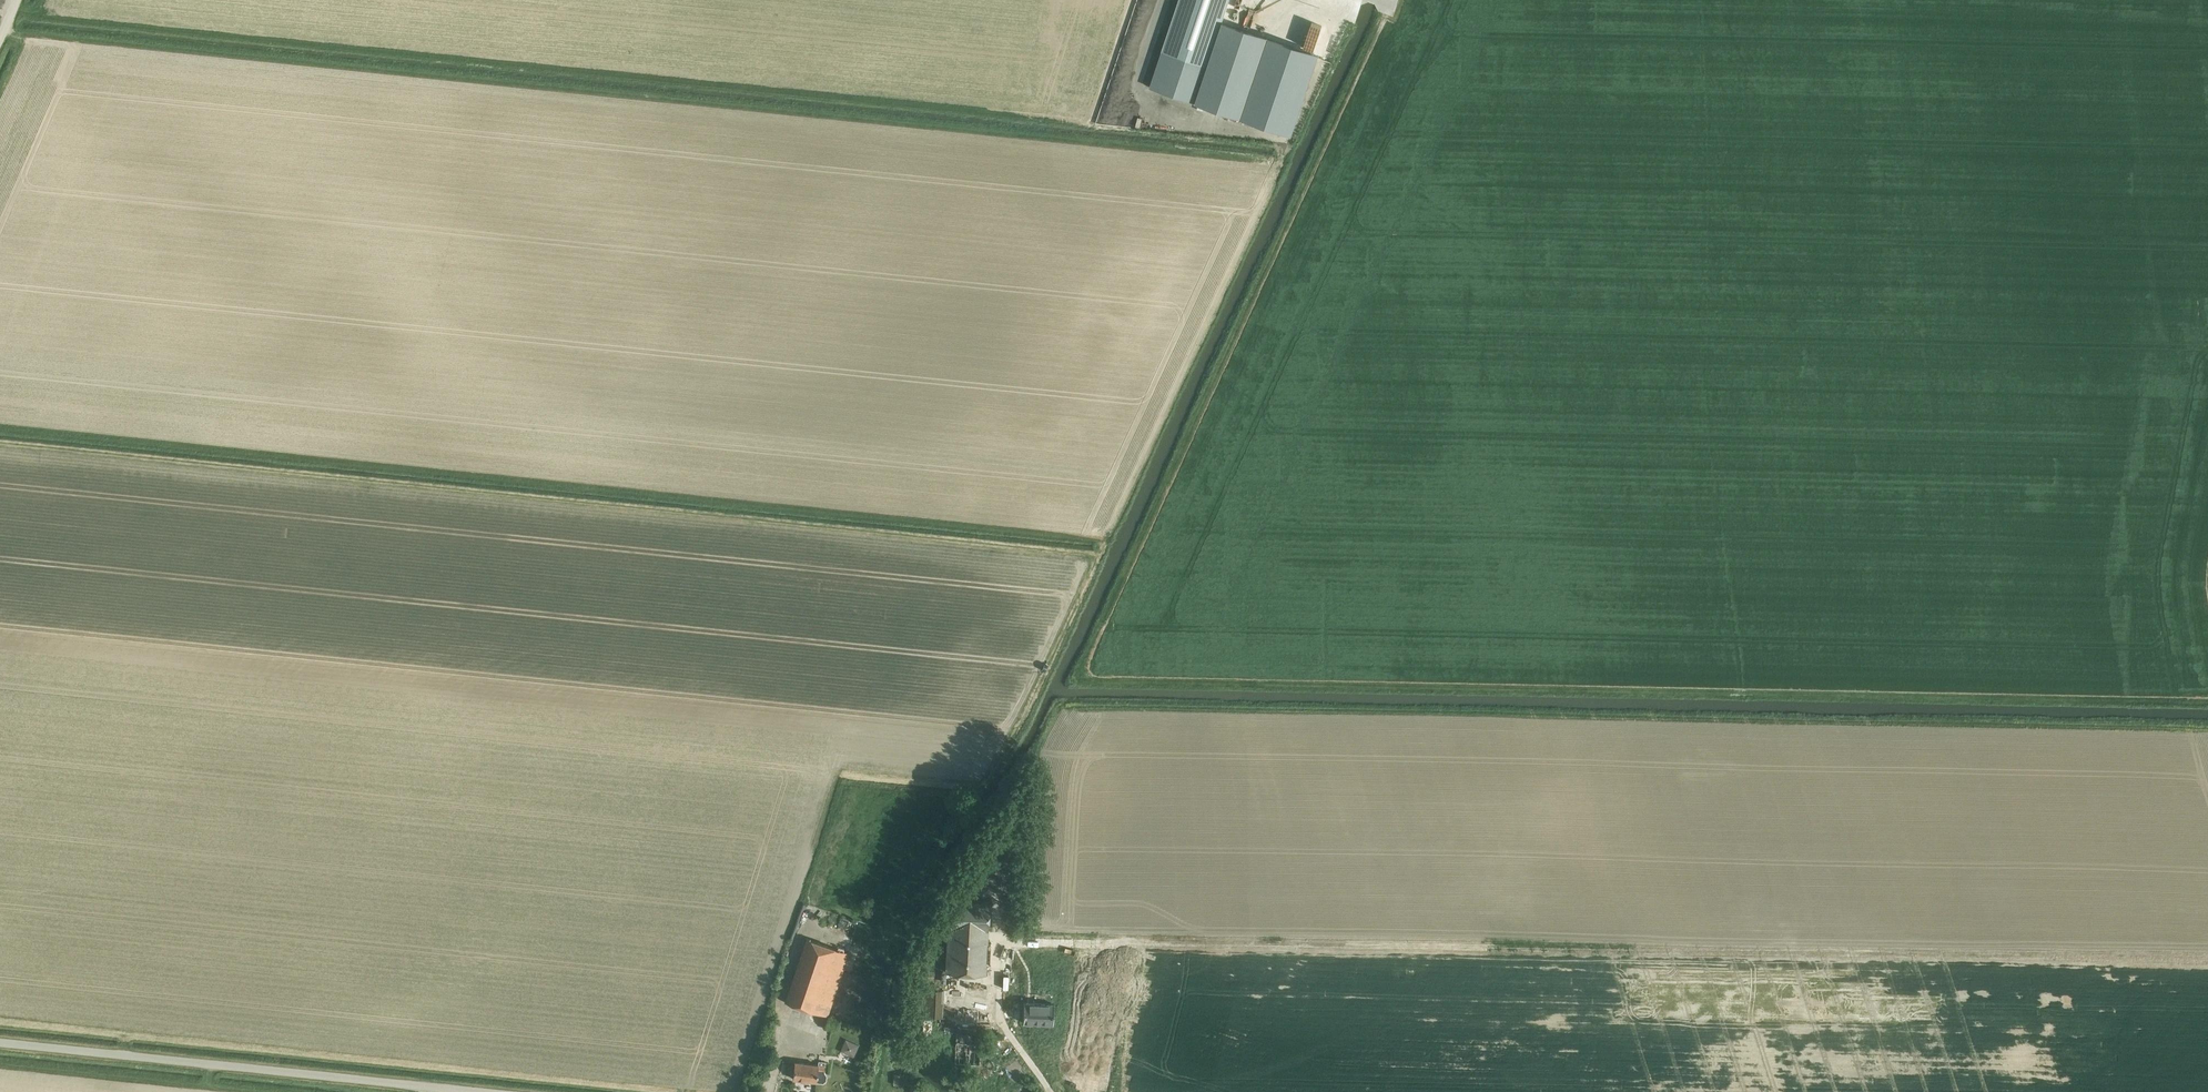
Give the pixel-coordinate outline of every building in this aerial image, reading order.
[(1229,0),(1181,0),(1165,49),(1208,63),(1229,0)] [(1317,55),(1267,38),(1241,117),(1290,134),(1317,55)] [(986,974),(990,901),(951,899),(950,927),(948,927),(946,972),(986,974)] [(828,1016),(831,1005),(849,952),(807,938),(785,1001),(828,1016)] [(942,1016),(944,990),(924,989),(923,1015),(942,1016)] [(1025,1001),(1023,1022),(1053,1024),(1054,1003),(1025,1001)] [(853,1057),(859,1046),(845,1039),(840,1050),(853,1057)] [(824,1071),(826,1062),(819,1061),(818,1064),(795,1062),(793,1078),(823,1082),(826,1079),(827,1074),(824,1071)] [(903,1085),(904,1075),(894,1074),(893,1084),(903,1085)]
